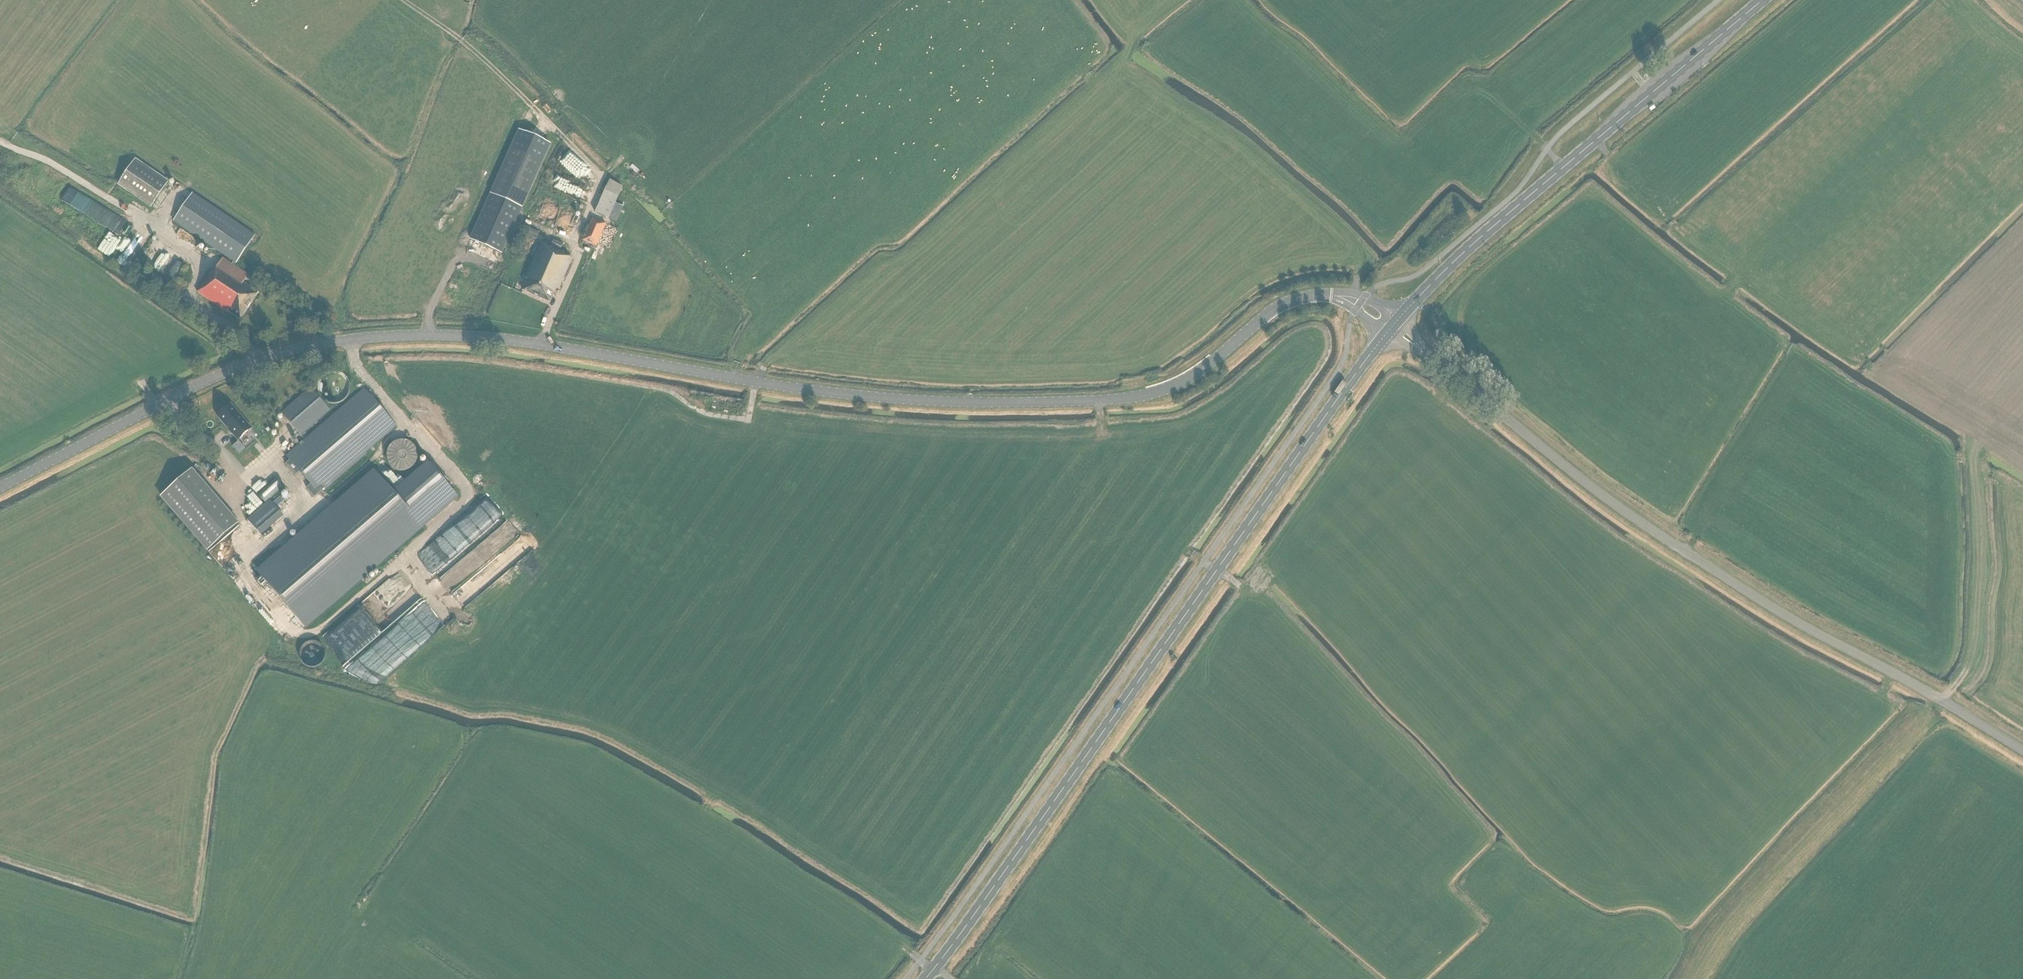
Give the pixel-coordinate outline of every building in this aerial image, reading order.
[(541,162),(512,149),(491,194),(520,207),(541,162)] [(135,160),(118,184),(151,206),(168,182),(135,160)] [(595,213),(609,219),(623,188),(609,181),(595,213)] [(69,183),(60,195),(66,199),(75,187),(69,183)] [(197,292),(227,313),(228,312),(240,320),(259,292),(250,286),(249,288),(247,287),(248,286),(243,282),(248,275),(234,266),(255,236),(193,193),(174,221),(234,262),(232,264),(223,258),(212,273),(210,272),(197,292)] [(582,241),(596,246),(606,224),(592,218),(582,241)] [(613,246),(619,226),(611,223),(605,243),(613,246)] [(536,239),(539,233),(529,229),(527,235),(536,239)] [(525,279),(527,280),(523,291),(550,303),(556,288),(558,289),(572,259),(563,255),(564,253),(551,247),(552,246),(560,250),(563,244),(554,240),(552,244),(549,246),(541,243),(525,279)] [(124,246),(117,258),(130,266),(139,250),(133,246),(131,250),(124,246)] [(281,413),(301,436),(330,411),(310,388),(281,413)] [(364,389),(286,456),(290,461),(286,464),(296,476),(300,472),(311,484),(306,488),(314,497),(319,494),(397,427),(364,389)] [(230,404),(217,416),(238,440),(252,429),(230,404)] [(396,442),(393,443),(391,445),(389,447),(388,450),(387,453),(386,456),(387,459),(388,462),(389,465),(391,467),(393,469),(396,470),(399,471),(402,471),(405,471),(408,470),(411,469),(413,467),(415,465),(416,462),(417,459),(417,456),(417,453),(416,450),(415,447),(413,445),(411,443),(408,442),(405,441),(402,440),(399,441),(396,442)] [(456,496),(429,465),(394,495),(375,472),(338,504),(337,502),(294,539),(296,541),(259,573),(306,627),(456,496)] [(235,525),(189,472),(159,498),(205,551),(235,525)] [(268,499),(284,484),(276,475),(259,490),(268,499)] [(485,491),(459,516),(476,535),(503,510),(485,491)] [(261,536),(283,516),(269,500),(247,520),(261,536)] [(400,578),(382,597),(398,612),(416,593),(400,578)]
